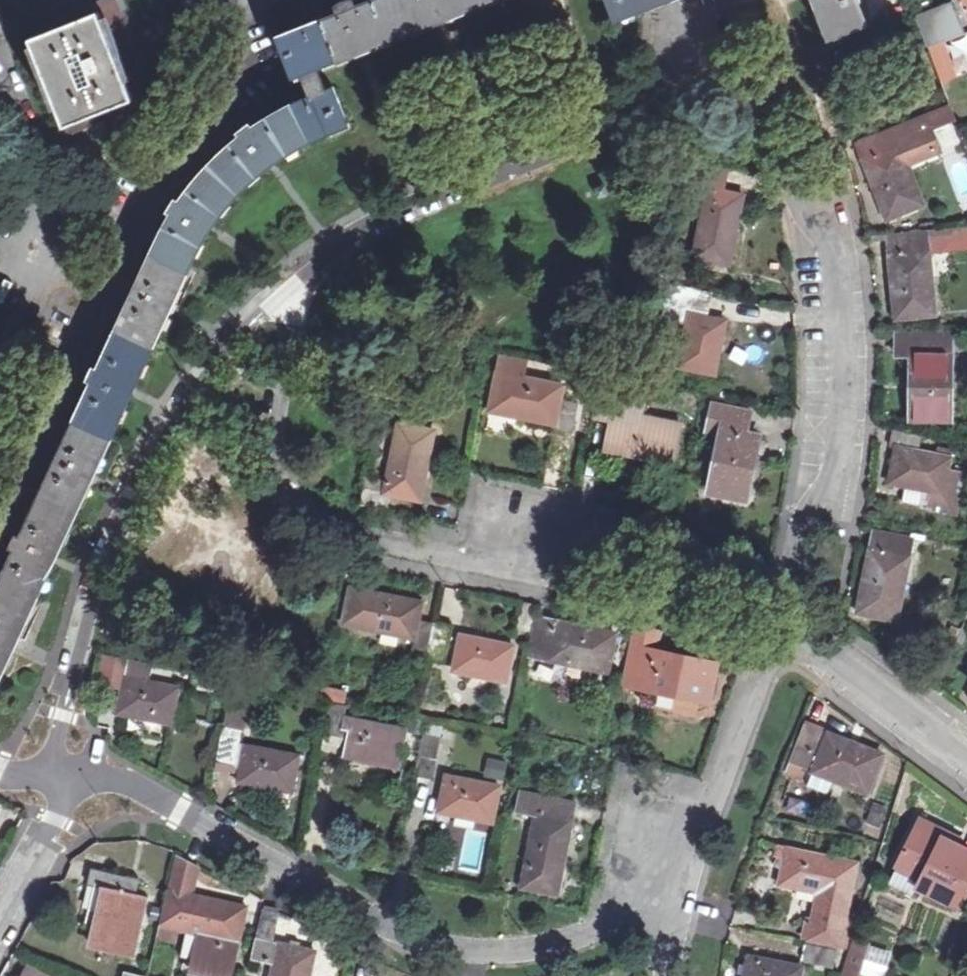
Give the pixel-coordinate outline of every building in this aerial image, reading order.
[(33,39),(63,116),(130,90),(109,36),(128,29),(117,0),(104,0),(42,24),(46,34),(33,39)] [(270,11),(295,75),(303,73),(317,68),(314,61),(363,41),(457,4),(468,0),(299,0),(270,11)] [(616,20),(667,0),(608,0),(616,20)] [(830,39),(867,24),(858,0),(815,0),(830,39)] [(966,32),(955,4),(918,18),(929,47),(966,32)] [(317,68),(303,73),(312,95),(326,90),(324,83),(317,68)] [(0,583),(0,679),(15,647),(14,646),(16,643),(17,640),(18,640),(36,602),(54,563),(53,563),(54,560),(56,557),(57,557),(93,479),(92,479),(93,476),(95,473),(110,441),(112,438),(131,395),(132,392),(133,389),(134,389),(152,351),(170,312),(169,311),(170,309),(172,306),(173,306),(189,271),(192,265),(197,254),(203,243),(209,232),(211,229),(221,215),(234,199),(241,192),(252,181),(262,173),(273,163),(287,154),(309,142),(330,132),(349,125),(334,87),(326,90),(312,95),(286,108),(265,120),(253,128),(251,124),(239,133),(242,136),(231,145),(221,154),(210,165),(202,174),(190,188),(180,202),(177,200),(169,211),(173,214),(164,230),(156,244),(152,254),(115,334),(99,369),(95,367),(89,380),(93,382),(75,421),(22,536),(18,534),(12,547),(16,549),(0,583)] [(887,219),(924,204),(893,129),(857,144),(887,219)] [(731,172),(693,164),(689,184),(709,188),(694,258),(730,265),(744,195),(727,192),(731,172)] [(959,201),(966,198),(966,167),(966,166),(950,171),(959,201)] [(937,314),(929,233),(889,237),(897,318),(937,314)] [(716,374),(726,321),(709,318),(714,293),(668,284),(661,320),(690,325),(681,368),(716,374)] [(912,356),(911,419),(953,420),(954,335),(898,333),(898,356),(912,356)] [(556,424),(555,429),(573,432),(579,403),(561,399),(564,386),(525,378),(528,362),(503,357),(490,411),(556,424)] [(607,443),(628,447),(626,453),(673,463),(681,426),(644,419),(651,387),(605,378),(597,418),(612,421),(607,443)] [(751,413),(713,405),(708,432),(721,435),(709,492),(747,500),(760,437),(747,434),(751,413)] [(379,492),(391,495),(397,496),(398,491),(403,492),(402,497),(421,501),(434,431),(394,423),(381,483),(379,492)] [(924,435),(894,429),(890,446),(898,447),(890,482),(946,494),(952,460),(920,452),(924,435)] [(367,480),(362,505),(388,510),(391,495),(379,492),(381,483),(367,480)] [(913,540),(875,532),(859,612),(897,620),(913,540)] [(423,603),(351,588),(344,624),(415,639),(419,620),(423,603)] [(966,618),(966,612),(958,609),(953,627),(963,630),(966,618)] [(616,634),(538,618),(530,656),(608,672),(616,634)] [(963,630),(958,647),(966,649),(966,618),(963,630)] [(446,664),(453,627),(419,620),(415,639),(417,639),(414,657),(446,664)] [(654,651),(658,632),(636,627),(624,684),(709,702),(716,664),(654,651)] [(515,646),(461,635),(454,669),(508,680),(515,646)] [(129,660),(107,656),(101,684),(123,688),(129,660)] [(154,666),(129,660),(123,688),(118,713),(172,724),(179,688),(150,682),(154,666)] [(350,705),(331,702),(325,734),(349,739),(353,720),(348,718),(350,705)] [(407,730),(353,720),(349,739),(346,756),(399,766),(407,730)] [(427,721),(416,775),(435,779),(445,724),(427,721)] [(830,735),(805,724),(791,761),(803,768),(815,772),(830,735)] [(245,731),(225,727),(218,760),(242,765),(246,746),(242,745),(245,731)] [(882,755),(830,735),(815,772),(835,780),(868,793),(882,755)] [(299,756),(246,746),(242,765),(239,782),(292,792),(299,756)] [(800,777),(803,768),(791,761),(786,772),(800,777)] [(835,780),(815,772),(808,790),(829,798),(835,780)] [(502,786),(448,776),(441,812),(496,823),(502,786)] [(577,803),(522,791),(518,812),(538,816),(528,854),(522,888),(558,895),(577,803)] [(920,819),(916,827),(956,846),(960,838),(920,819)] [(916,827),(898,868),(923,879),(919,890),(961,909),(966,897),(966,851),(956,846),(916,827)] [(861,863),(789,848),(782,884),(819,892),(809,940),(842,947),(861,863)] [(169,890),(192,895),(197,868),(175,864),(169,890)] [(923,879),(898,868),(892,880),(918,891),(923,879)] [(92,869),(88,884),(106,888),(92,946),(134,955),(148,897),(139,895),(143,880),(92,869)] [(167,890),(160,925),(202,934),(193,975),(231,975),(247,907),(192,895),(169,890),(167,890)] [(264,909),(253,960),(275,964),(272,975),(310,975),(315,951),(274,942),(280,913),(264,909)] [(845,951),(808,943),(804,961),(841,969),(845,951)] [(749,956),(747,969),(753,970),(752,975),(746,974),(745,975),(801,975),(803,967),(749,956)]
